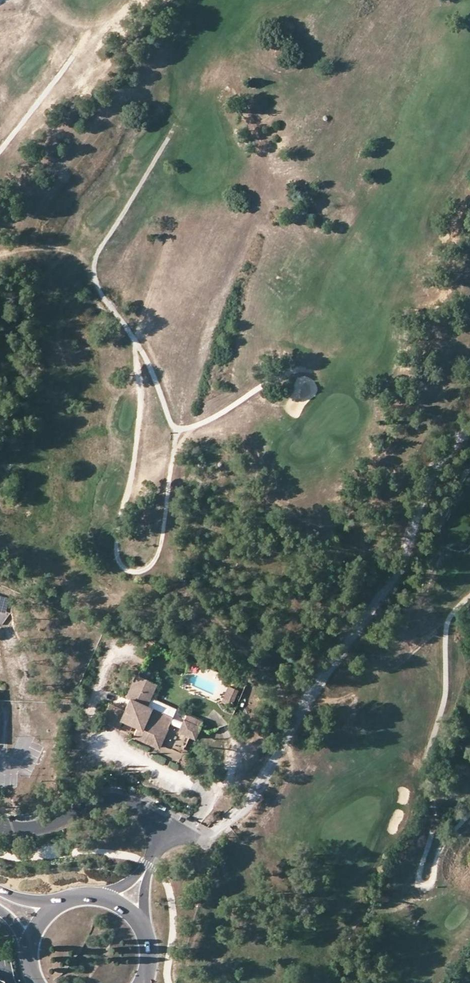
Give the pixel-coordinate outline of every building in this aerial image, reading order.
[(174,740),(185,745),(189,735),(194,737),(199,726),(183,719),(180,726),(169,721),(166,727),(146,718),(151,708),(145,706),(151,693),(145,691),(150,681),(135,674),(125,698),(128,699),(123,710),(108,704),(101,720),(119,728),(122,720),(136,727),(132,736),(157,747),(159,742),(171,748),(172,746),(174,740)] [(155,683),(150,681),(145,691),(151,693),(155,683)] [(228,686),(221,701),(230,705),(237,690),(228,686)] [(146,718),(166,727),(169,721),(171,717),(151,708),(146,718)] [(185,714),(183,719),(199,726),(202,721),(185,714)] [(182,751),(185,745),(174,740),(172,746),(182,751)]
